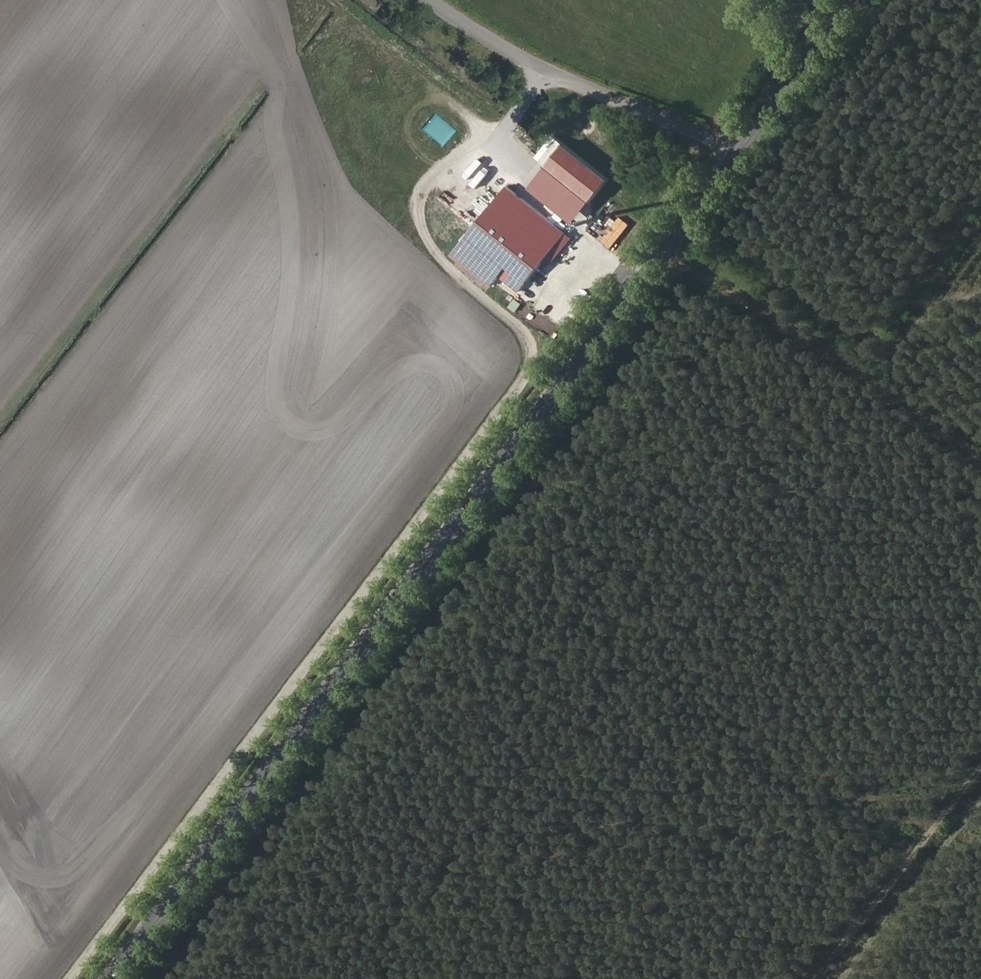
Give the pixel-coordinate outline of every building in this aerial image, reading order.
[(617,172),(573,136),(555,158),(599,194),(617,172)] [(509,267),(526,282),(563,237),(573,224),(515,178),(462,245),(500,276),(509,267)] [(606,252),(626,229),(616,221),(596,244),(606,252)]
